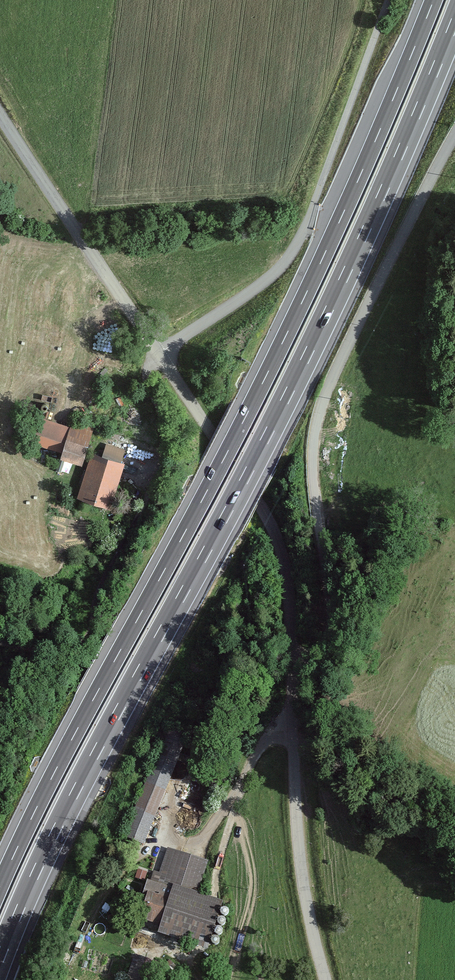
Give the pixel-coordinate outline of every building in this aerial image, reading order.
[(67,426),(34,415),(25,440),(38,444),(34,455),(49,460),(53,449),(59,451),(67,426)] [(90,427),(69,420),(67,426),(59,451),(57,455),(78,462),(90,427)] [(101,455),(90,451),(76,496),(108,506),(121,465),(117,464),(122,449),(104,444),(101,455)] [(185,736),(166,728),(124,837),(143,845),(185,736)] [(205,863),(167,851),(159,874),(152,872),(149,883),(146,882),(135,919),(158,926),(156,932),(206,947),(220,902),(195,895),(205,863)] [(146,878),(148,870),(138,869),(137,877),(146,878)] [(132,955),(127,973),(129,974),(127,979),(156,979),(161,964),(132,955)]
